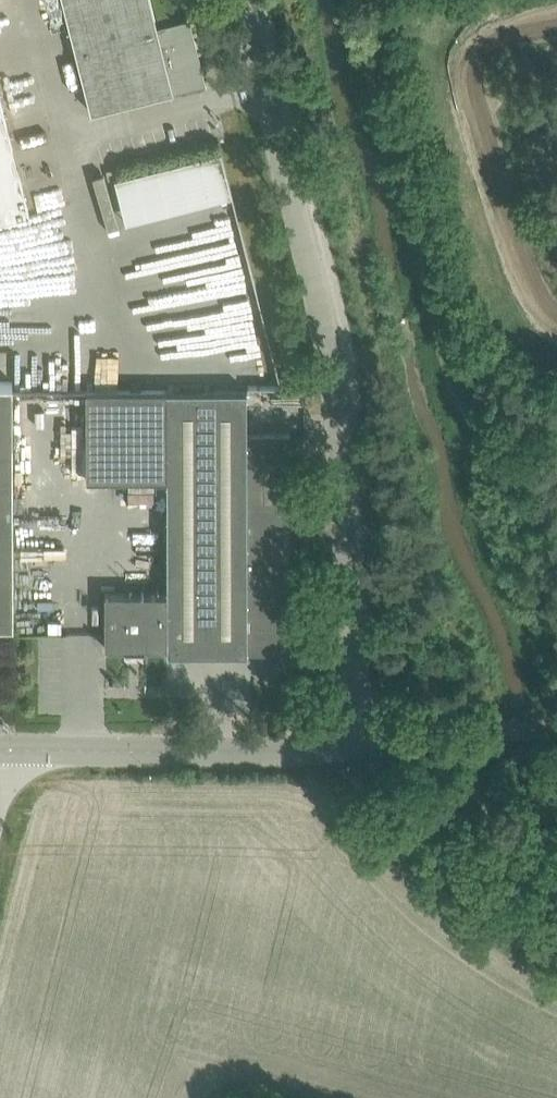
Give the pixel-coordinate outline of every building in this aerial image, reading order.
[(86,90),(91,111),(204,82),(188,20),(158,28),(151,0),(63,0),(86,90)] [(29,211),(0,96),(0,219),(29,211)] [(226,149),(121,174),(131,219),(236,194),(226,149)] [(249,337),(269,325),(268,318),(259,300),(274,292),(257,294),(254,276),(255,276),(254,261),(236,230),(235,225),(228,212),(220,216),(208,218),(209,225),(228,223),(205,236),(211,285),(212,287),(214,302),(212,299),(215,321),(198,323),(197,315),(178,318),(180,331),(187,344),(249,337)] [(0,380),(0,622),(13,622),(12,380),(0,380)] [(166,477),(166,528),(291,527),(291,432),(247,432),(247,389),(248,389),(248,388),(86,389),(86,477),(166,477)] [(291,527),(166,528),(167,592),(105,592),(105,646),(167,646),(167,653),(247,652),(247,631),(291,631),(291,527)]
